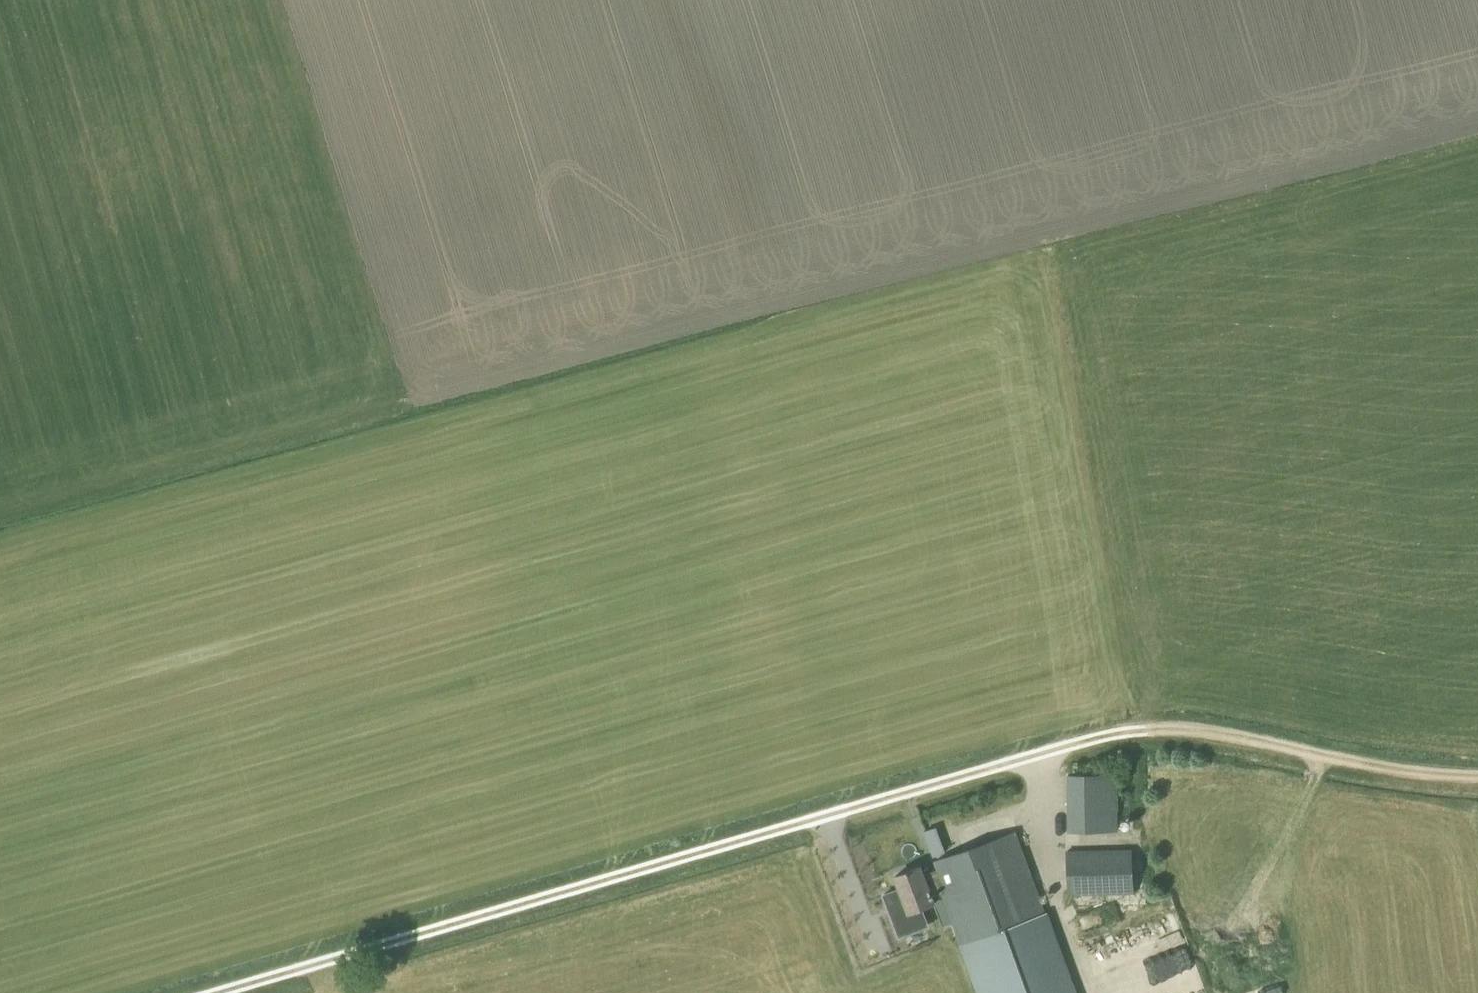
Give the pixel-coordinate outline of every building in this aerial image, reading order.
[(1067,832),(1117,831),(1116,774),(1066,775),(1067,832)] [(1044,913),(1015,831),(995,839),(933,861),(963,945),(960,947),(977,992),(1074,992),(1044,913)] [(1068,896),(1133,894),(1132,850),(1065,851),(1068,896)] [(900,889),(884,896),(891,914),(893,913),(900,933),(927,923),(921,908),(933,903),(931,898),(945,893),(937,871),(923,876),(919,867),(895,877),(900,889)]
